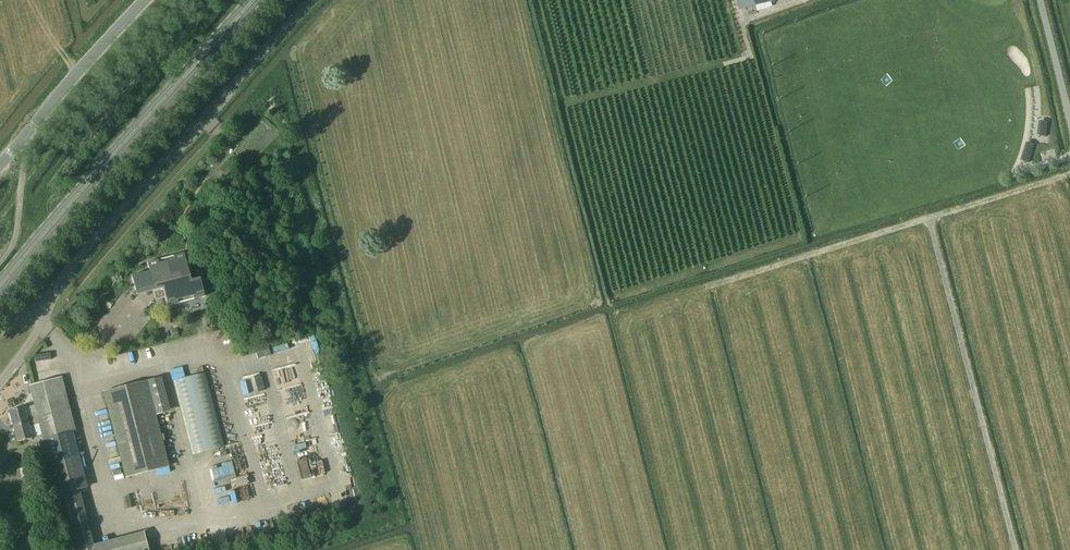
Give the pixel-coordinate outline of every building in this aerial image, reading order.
[(739,11),(779,0),(737,0),(739,11)] [(163,288),(168,306),(187,301),(201,297),(204,296),(199,278),(196,279),(192,280),(184,253),(166,258),(147,263),(154,291),(163,288)] [(224,447),(206,373),(175,381),(193,455),(224,447)] [(43,439),(73,432),(76,431),(62,377),(29,386),(36,414),(37,419),(39,425),(43,439)] [(170,467),(147,381),(103,392),(125,479),(170,467)] [(37,419),(36,414),(27,417),(25,407),(9,411),(13,427),(28,423),(28,421),(37,419)] [(30,428),(39,425),(37,419),(28,421),(28,423),(13,427),(17,442),(32,438),(30,428)] [(69,549),(96,549),(80,489),(55,496),(69,549)]
